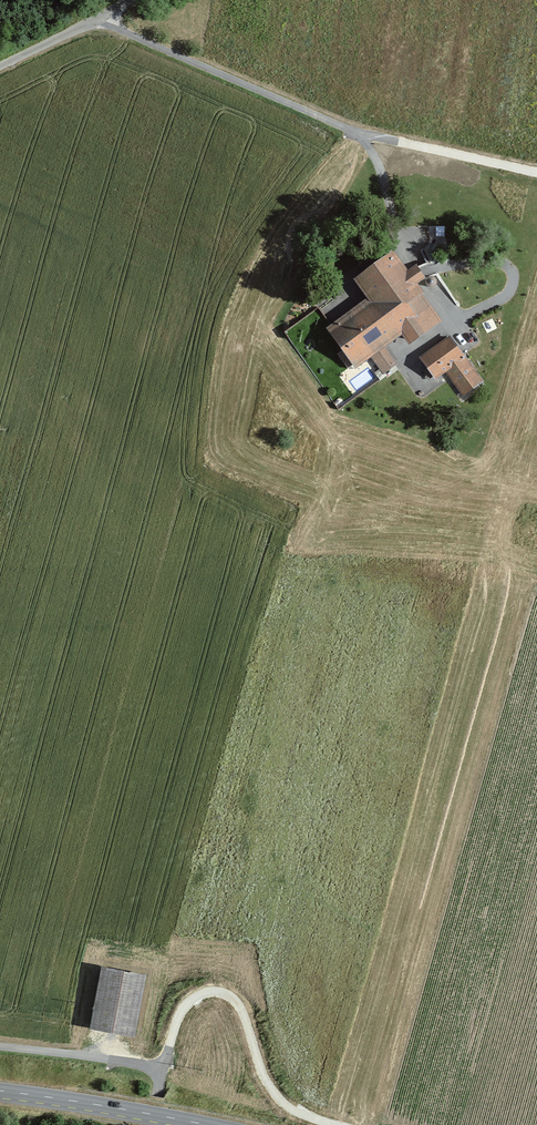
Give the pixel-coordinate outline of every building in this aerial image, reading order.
[(398,260),(356,288),(370,308),(335,331),(361,371),(438,320),(398,260)] [(447,337),(420,357),(440,383),(467,364),(447,337)] [(145,979),(105,971),(94,1029),(135,1036),(145,979)]
